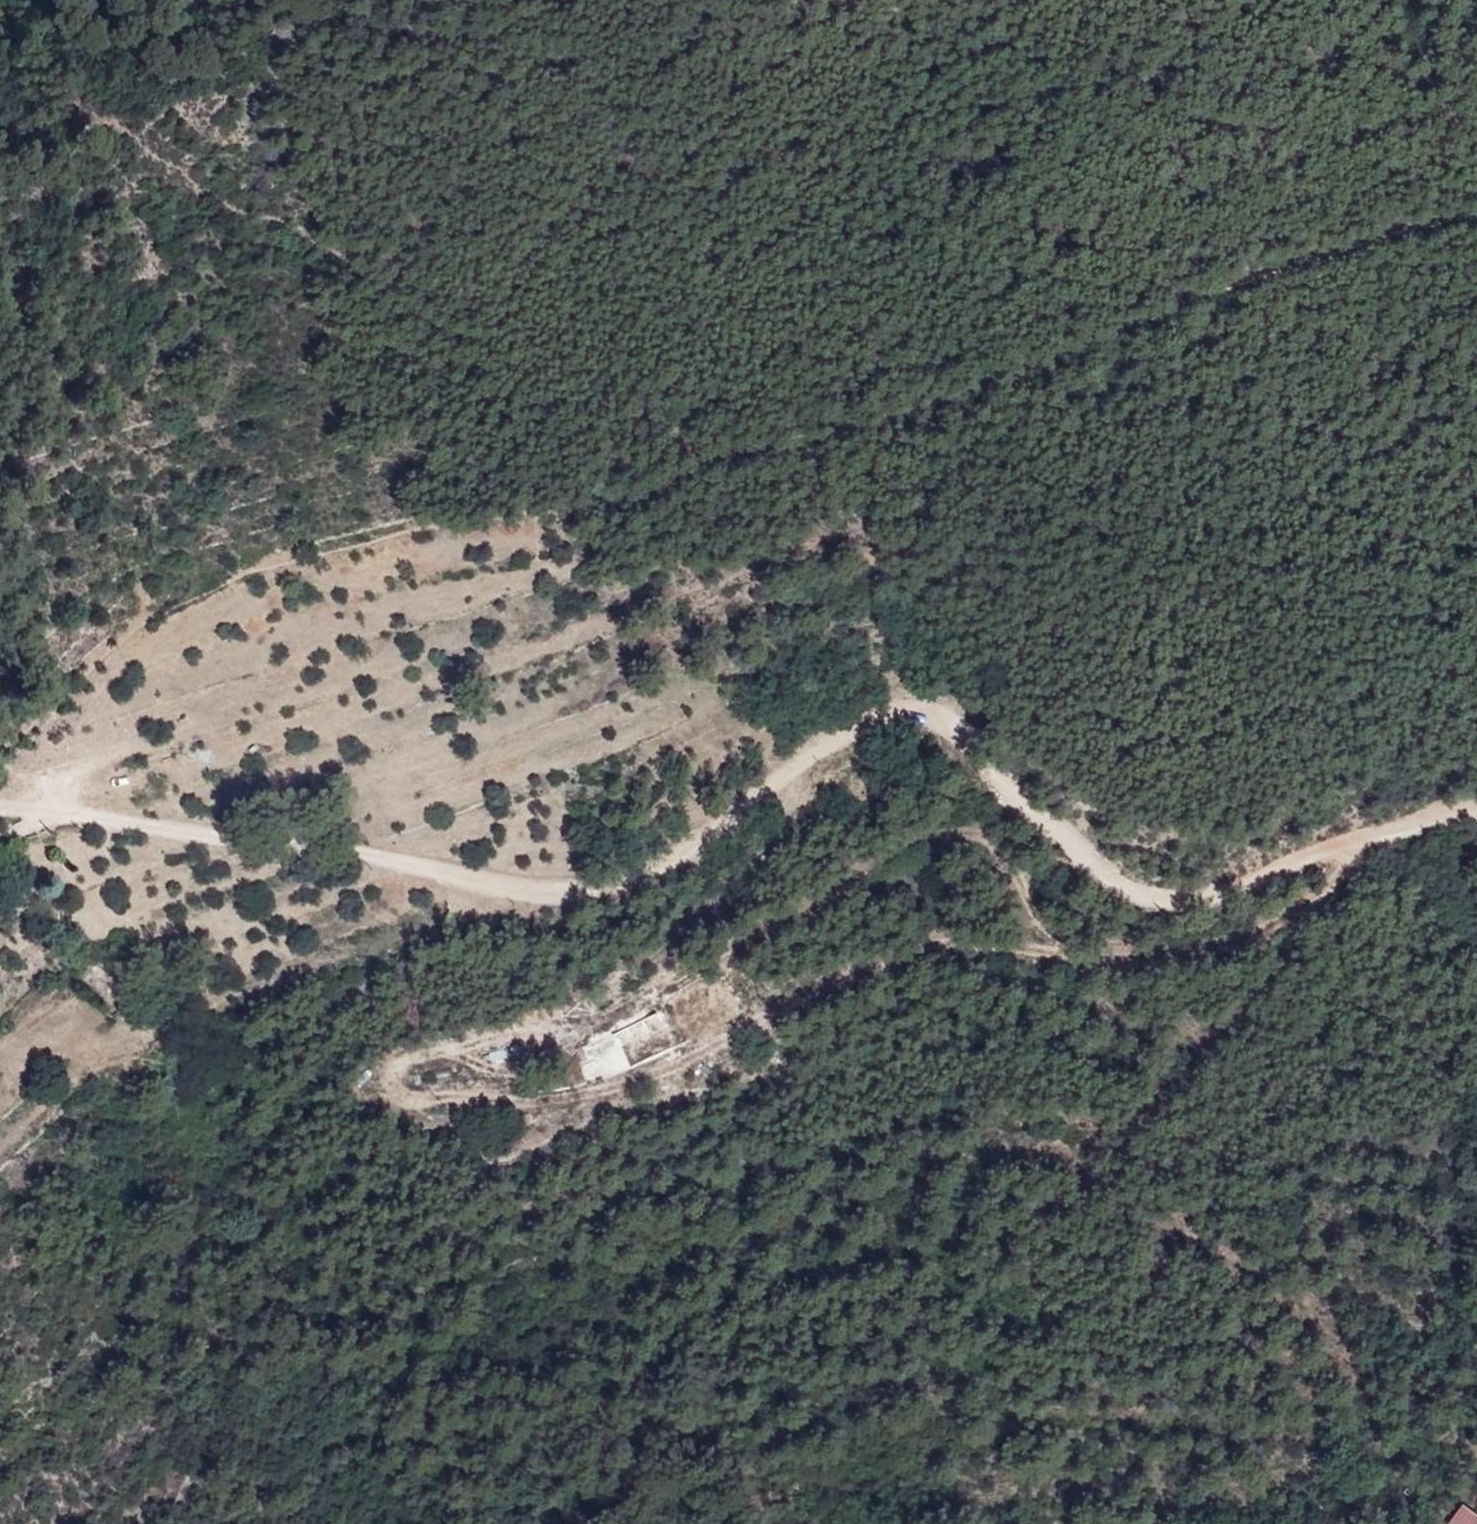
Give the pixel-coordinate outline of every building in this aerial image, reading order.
[(620,1014),(626,1027),(634,1024),(644,1042),(672,1028),(662,1011),(648,1017),(642,1004),(620,1014)] [(1464,1499),(1470,1491),(1454,1475),(1432,1502),(1454,1523),(1476,1523),(1476,1512),(1464,1499)]
